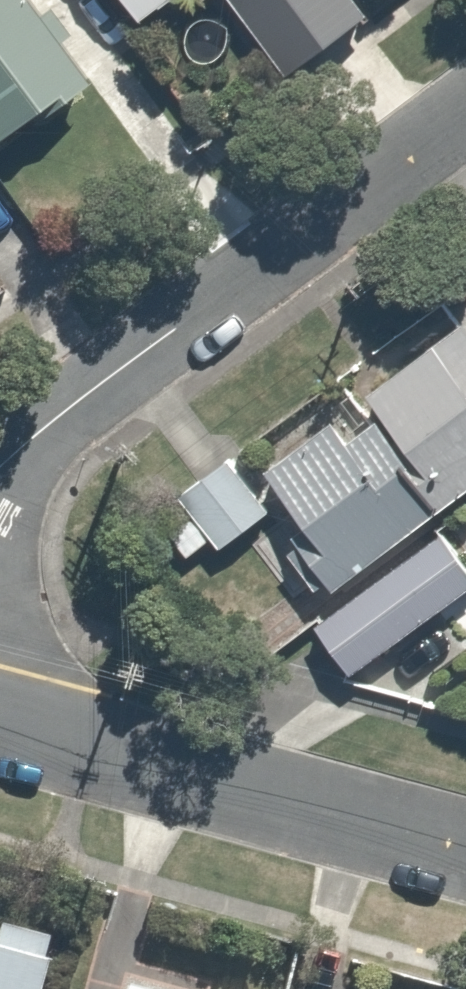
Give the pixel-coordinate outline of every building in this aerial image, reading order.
[(83,75),(33,0),(0,0),(0,130),(83,75)] [(137,21),(165,0),(121,0),(137,21)] [(283,77),(364,19),(350,0),(227,0),(283,77)] [(363,391),(413,451),(399,463),(438,510),(465,487),(465,329),(454,315),(363,391)] [(328,416),(264,466),(316,533),(293,550),(324,590),(428,508),(390,460),(403,450),(372,412),(343,435),(328,416)] [(185,555),(213,530),(224,543),(269,504),(226,454),(181,493),(196,510),(167,535),(185,555)] [(348,666),(462,573),(426,528),(311,621),(348,666)] [(0,938),(0,988),(33,988),(44,950),(0,938)] [(128,975),(125,988),(184,988),(128,975)]
